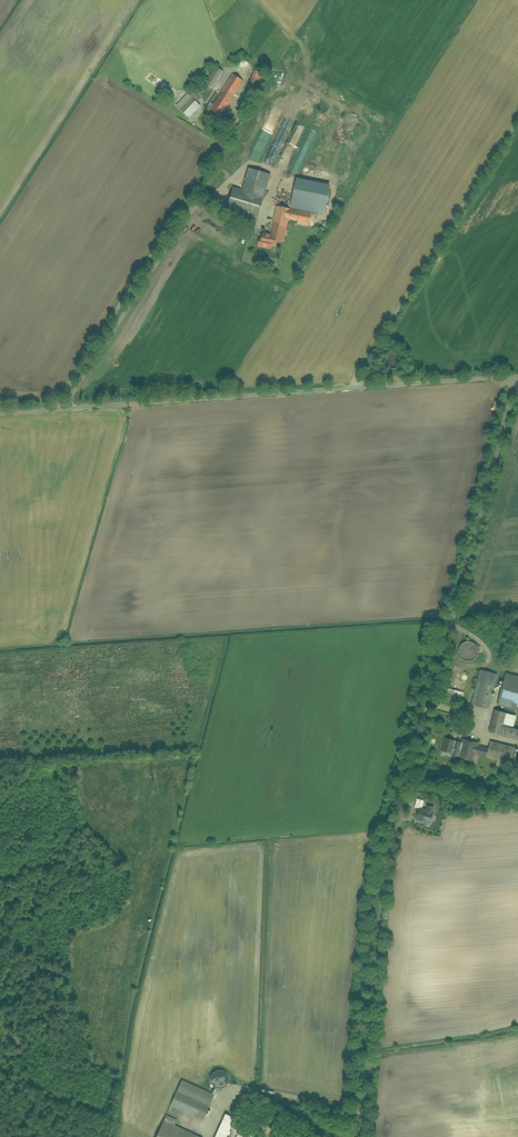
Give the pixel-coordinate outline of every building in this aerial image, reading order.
[(243,60),(239,67),(245,71),(249,64),(243,60)] [(218,68),(209,84),(217,89),(226,72),(218,68)] [(256,72),(247,93),(256,97),(265,76),(256,72)] [(209,107),(214,110),(213,112),(223,118),(245,82),(234,76),(217,105),(212,102),(209,107)] [(203,99),(195,93),(192,96),(200,103),(203,99)] [(189,95),(178,107),(191,118),(202,106),(189,95)] [(250,170),(243,191),(236,189),(230,206),(261,217),(266,202),(274,178),(250,170)] [(328,215),(334,184),(301,177),(294,208),(328,215)] [(285,243),(289,220),(309,224),(311,215),(278,207),(271,236),(266,235),(265,240),(262,239),(260,247),(273,250),(273,248),(278,249),(280,242),(285,243)] [(454,647),(454,651),(457,658),(461,661),(468,660),(473,656),(475,651),(473,645),(470,641),(462,640),(457,643),(454,647)] [(473,703),(490,708),(498,676),(482,672),(473,703)] [(506,676),(498,706),(517,711),(517,679),(506,676)] [(447,689),(445,699),(461,703),(464,692),(447,689)] [(511,729),(515,717),(493,711),(487,732),(517,741),(517,731),(511,729)] [(441,753),(457,757),(456,759),(471,763),(473,755),(485,758),(487,747),(476,745),(476,743),(461,740),(461,742),(444,738),(441,753)] [(487,747),(485,758),(509,763),(512,749),(489,743),(487,747)] [(419,808),(416,820),(420,820),(419,821),(425,823),(426,822),(430,823),(433,812),(432,812),(433,807),(428,806),(427,810),(419,808)] [(211,1077),(210,1081),(213,1088),(218,1091),(225,1091),(230,1086),(232,1081),(230,1075),(226,1072),(219,1071),(214,1073),(211,1077)] [(183,1081),(172,1107),(205,1120),(216,1094),(183,1081)] [(218,1136),(230,1136),(236,1124),(237,1120),(227,1116),(218,1136)] [(158,1136),(197,1136),(176,1127),(178,1122),(167,1117),(158,1136)]
